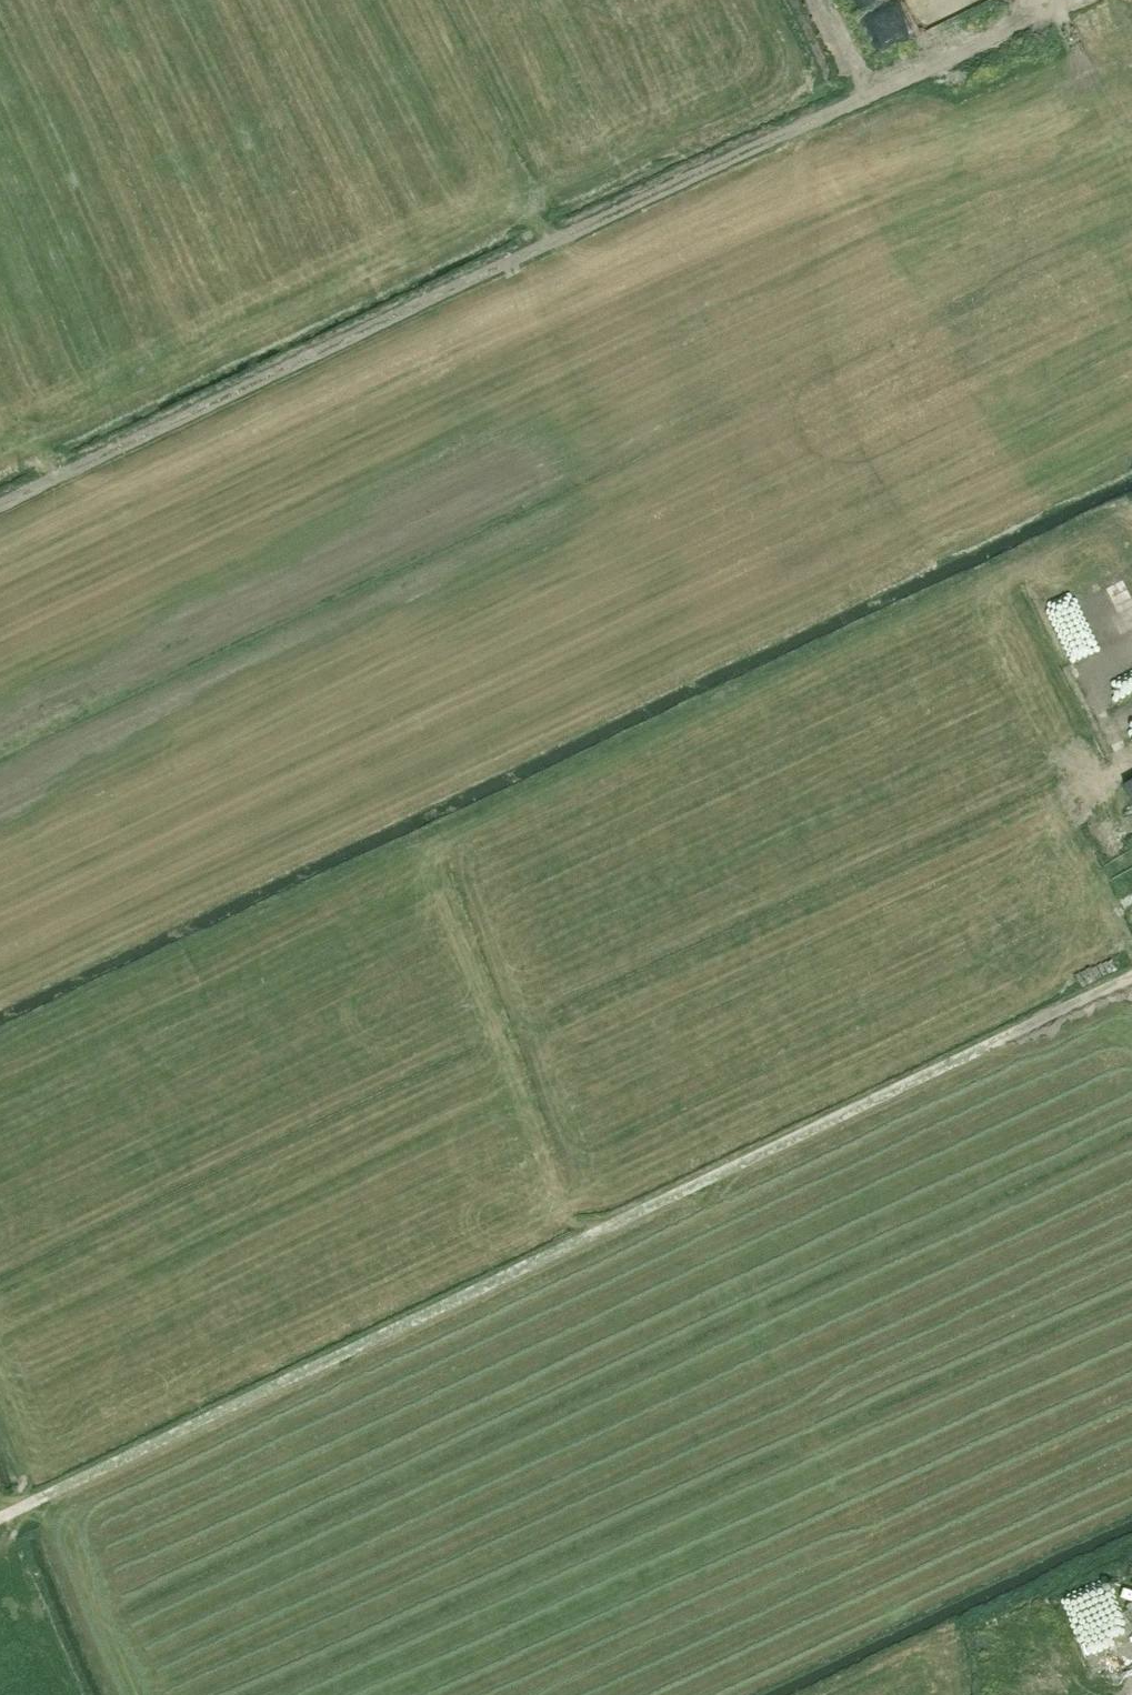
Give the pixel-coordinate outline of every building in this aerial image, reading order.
[(882,3),(869,9),(879,30),(947,0),(881,0),(882,3)] [(1070,0),(1048,0),(1053,9),(1070,0)] [(856,63),(865,57),(854,40),(845,46),(856,63)] [(1097,592),(1064,605),(1070,618),(1103,604),(1097,592)] [(1117,629),(1110,612),(1075,627),(1082,644),(1117,629)] [(1110,655),(1131,704),(1131,645),(1110,655)] [(1124,785),(1131,800),(1131,781),(1124,785)]
